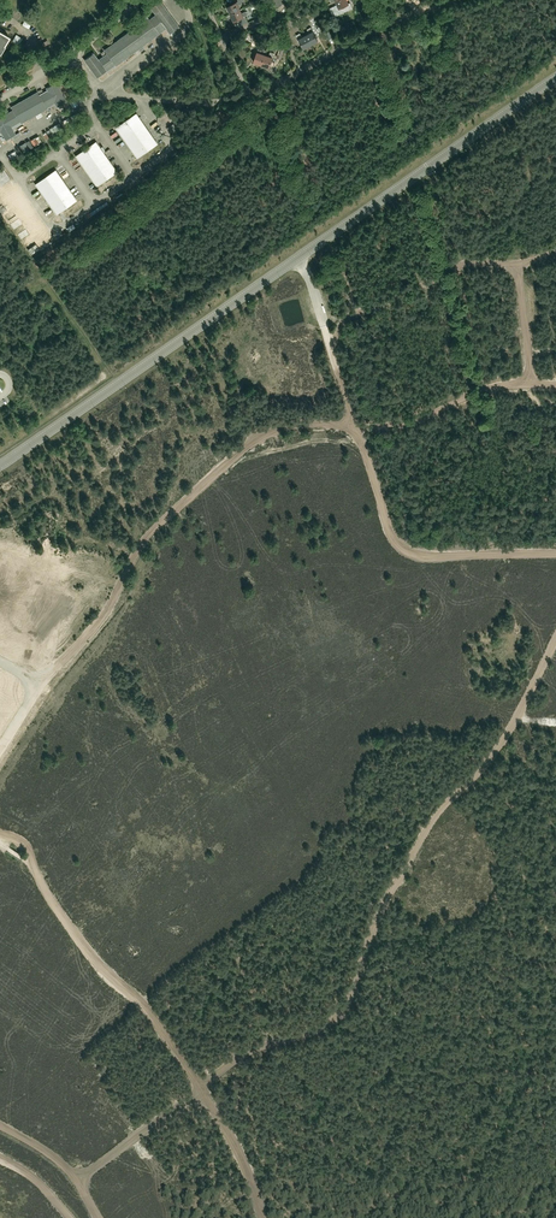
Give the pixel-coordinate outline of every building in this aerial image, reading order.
[(226,6),(230,14),(240,9),(238,6),(242,4),(241,0),(238,0),(238,1),(237,2),(236,2),(226,6)] [(329,8),(334,17),(353,8),(350,2),(349,3),(347,0),(336,0),(335,0),(337,4),(333,6),(329,8)] [(104,50),(106,54),(98,60),(93,53),(84,60),(97,77),(106,71),(106,72),(159,33),(165,28),(170,34),(179,27),(160,1),(151,8),(156,15),(149,20),(147,16),(143,19),(144,21),(104,50)] [(240,9),(230,14),(233,21),(243,16),(248,14),(246,11),(242,13),(240,9)] [(309,33),(305,35),(311,45),(318,40),(313,31),(311,27),(307,29),(309,33)] [(0,54),(5,46),(4,45),(6,41),(9,37),(0,31),(0,32),(0,53),(0,54)] [(311,45),(305,35),(302,37),(300,33),(296,35),(299,39),(304,48),(311,45)] [(294,47),(289,39),(284,42),(289,50),(294,47)] [(259,48),(257,52),(253,62),(261,64),(265,54),(261,53),(263,49),(259,48)] [(269,56),(265,54),(261,64),(269,67),(272,57),(274,53),(270,51),(269,56)] [(2,133),(5,139),(15,134),(12,128),(12,127),(13,129),(15,132),(16,131),(14,128),(15,128),(14,126),(46,108),(55,103),(57,106),(67,101),(56,82),(46,87),(47,89),(39,94),(37,91),(11,106),(12,109),(4,114),(1,110),(0,111),(0,134),(2,133)] [(78,104),(74,97),(69,100),(72,107),(78,104)] [(116,128),(137,158),(157,143),(136,113),(116,128)] [(93,143),(75,156),(96,186),(114,174),(114,175),(116,173),(117,172),(96,141),(95,142),(95,141),(93,143)] [(56,170),(35,184),(56,215),(77,200),(56,170)]
